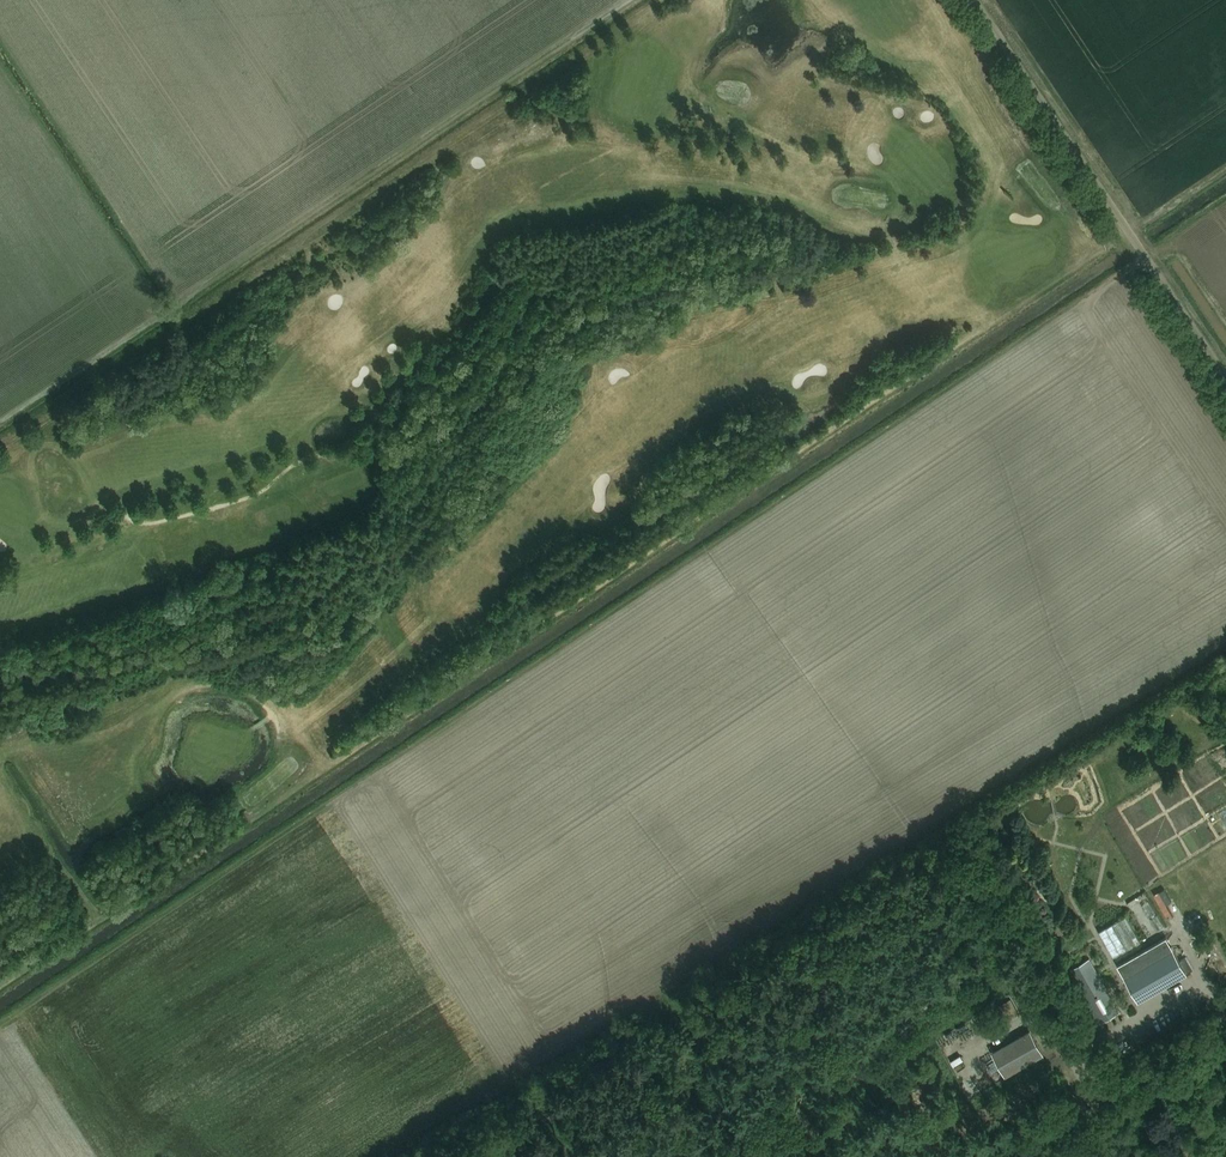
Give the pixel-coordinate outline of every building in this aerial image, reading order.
[(1113,957),(1140,942),(1125,917),(1099,932),(1113,957)] [(1117,966),(1124,978),(1138,1002),(1187,974),(1166,938),(1117,966)] [(1070,970),(1092,1009),(1085,1013),(1094,1027),(1120,1012),(1089,959),(1070,970)] [(1030,1031),(992,1052),(1005,1076),(1044,1054),(1030,1031)]
